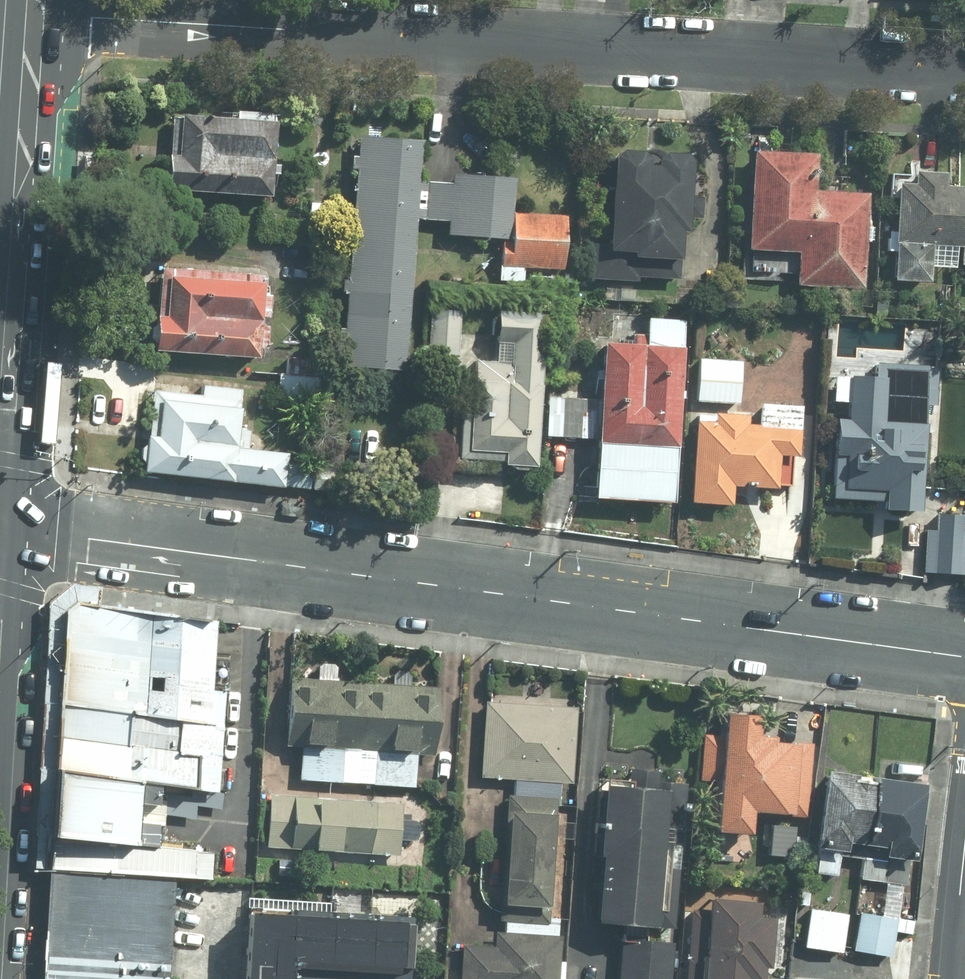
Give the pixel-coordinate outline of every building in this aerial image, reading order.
[(277,122),(174,115),(169,192),(272,199),(277,122)] [(388,140),(388,138),(356,136),(356,155),(349,155),(348,170),(354,170),(352,228),(347,228),(346,241),(350,241),(348,280),(341,280),(341,294),(346,294),(344,327),(339,327),(338,339),(344,339),(342,368),(407,371),(413,218),(446,220),(445,237),(500,239),(498,280),(522,281),(522,270),(571,272),(572,250),(564,250),(565,216),(513,214),(514,178),(451,175),(451,184),(418,182),(420,141),(388,140)] [(627,257),(677,260),(679,229),(685,230),(689,158),(612,153),(606,251),(628,253),(627,257)] [(751,153),(748,250),(795,252),(794,286),(862,288),(865,195),(811,193),(813,155),(751,153)] [(927,246),(962,247),(960,282),(964,282),(964,189),(945,188),(946,175),(913,173),(913,183),(896,182),(892,282),(926,284),(927,246)] [(257,359),(260,283),(158,278),(155,354),(257,359)] [(460,311),(430,310),(427,355),(458,356),(460,311)] [(492,364),(469,363),(465,453),(500,454),(499,468),(535,470),(542,312),(495,310),(492,364)] [(642,346),(599,345),(593,497),(677,501),(684,320),(643,318),(642,346)] [(741,360),(698,357),(695,402),(738,405),(741,360)] [(882,500),(881,512),(918,515),(929,369),(874,365),(873,378),(849,376),(846,419),(832,418),(826,495),(882,500)] [(200,396),(151,391),(142,469),(283,484),(286,453),(237,448),(243,391),(201,386),(200,396)] [(590,438),(591,398),(549,397),(547,436),(590,438)] [(732,489),(791,492),(792,457),(796,457),(797,428),(752,426),(753,415),(712,413),(711,424),(694,423),(690,504),(731,506),(732,489)] [(927,518),(925,575),(964,577),(964,552),(964,520),(927,518)] [(65,609),(50,867),(171,876),(210,879),(212,850),(133,843),(138,781),(218,790),(222,727),(207,727),(217,622),(74,602),(65,609)] [(336,682),(338,663),(318,662),(317,681),(289,679),(285,747),(301,748),(298,781),(413,788),(415,754),(432,755),(437,689),(336,682)] [(573,708),(484,705),(482,779),(570,782),(573,708)] [(716,781),(713,834),(749,835),(750,814),(810,817),(813,744),(754,742),(755,718),(723,717),(723,736),(701,735),(699,780),(716,781)] [(620,978),(669,978),(689,775),(634,770),(636,779),(617,777),(603,923),(625,925),(620,978)] [(922,786),(824,772),(809,873),(907,887),(922,786)] [(397,857),(399,800),(268,794),(266,851),(397,857)] [(554,799),(506,797),(501,906),(549,908),(554,799)] [(50,867),(44,978),(169,978),(171,876),(50,867)] [(287,964),(385,969),(384,978),(406,978),(409,917),(370,915),(371,892),(295,888),(294,911),(243,908),(239,978),(286,978),(287,964)] [(760,969),(767,969),(771,919),(755,918),(756,903),(705,899),(704,912),(691,911),(686,978),(760,978),(760,969)] [(849,913),(808,909),(804,950),(845,954),(849,913)] [(894,918),(856,913),(851,951),(889,956),(894,918)] [(460,946),(458,978),(556,978),(558,935),(493,932),(492,948),(460,946)]
